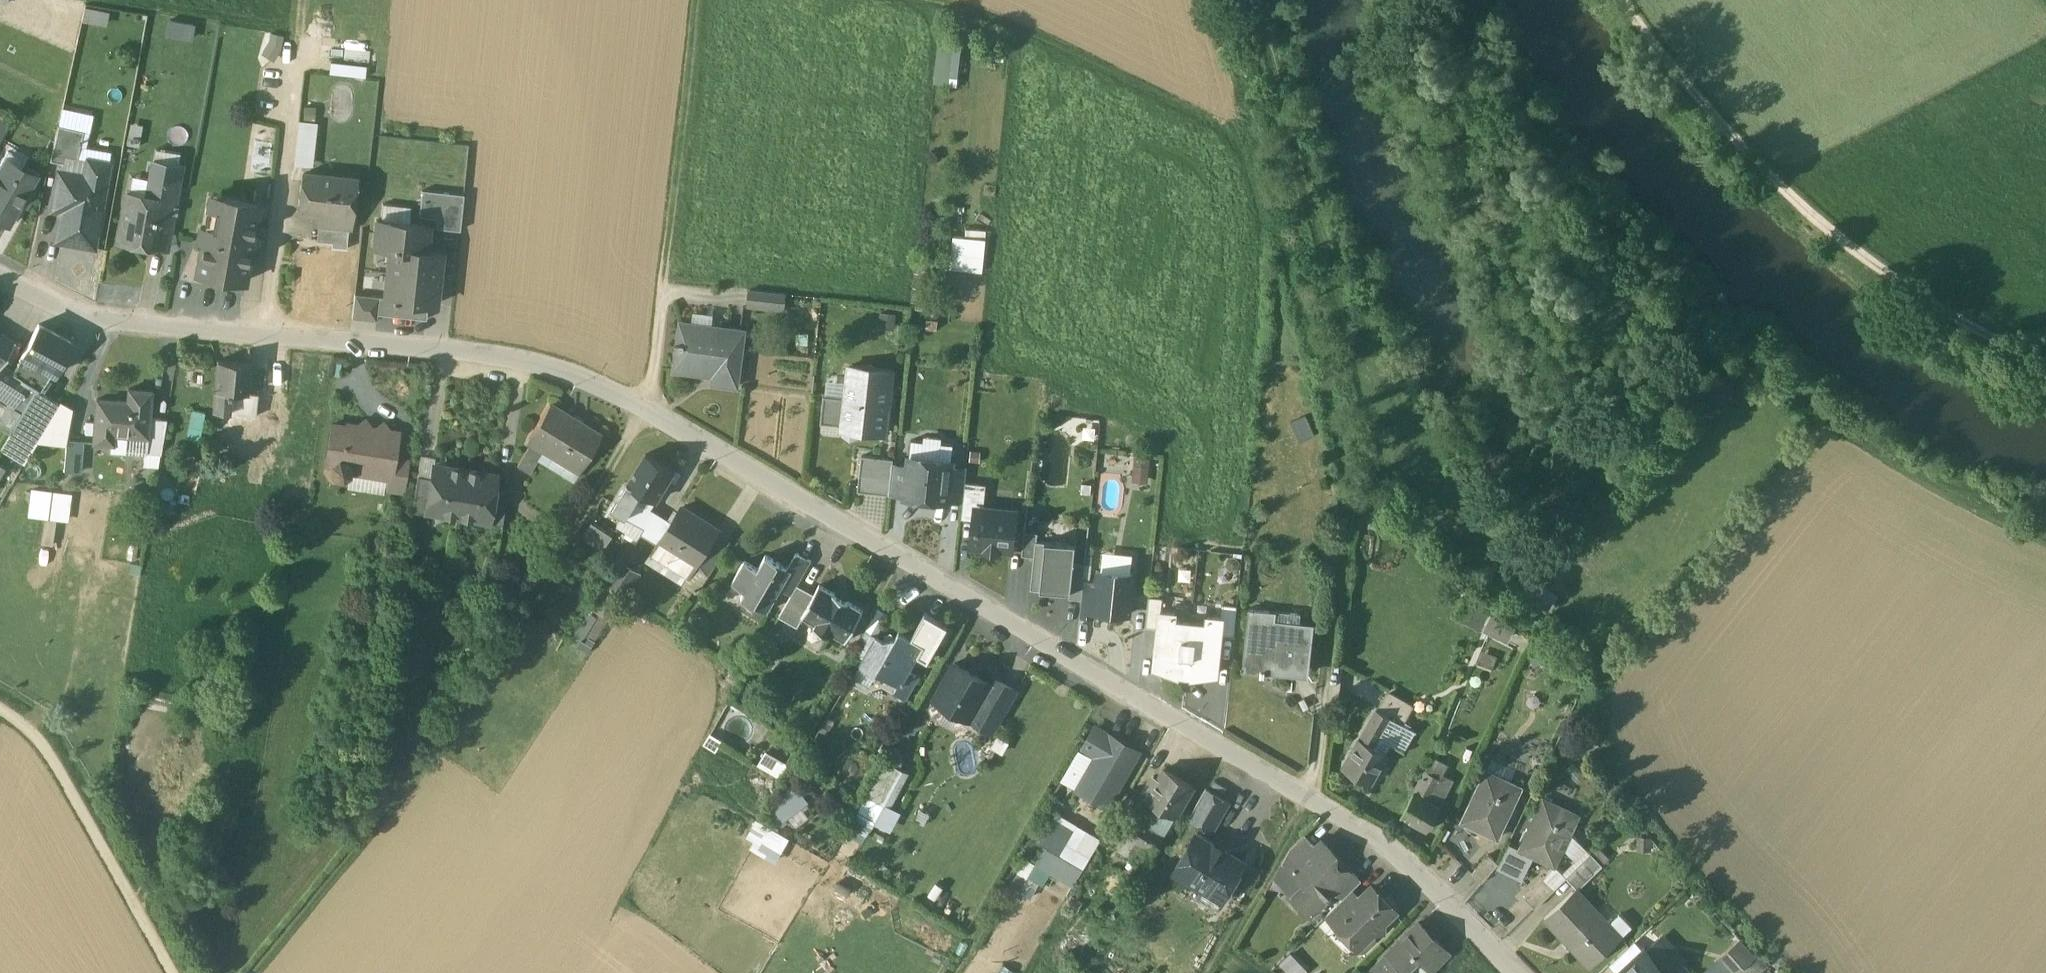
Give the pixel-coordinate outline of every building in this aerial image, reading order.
[(169,19),(167,34),(192,37),(194,22),(169,19)] [(938,46),(937,83),(960,84),(961,46),(938,46)] [(8,122),(0,117),(0,136),(8,122)] [(293,161),(313,164),(319,120),(299,118),(293,161)] [(58,125),(50,160),(62,163),(64,163),(72,128),(58,125)] [(84,131),(72,128),(64,163),(62,163),(61,171),(85,175),(88,159),(77,157),(84,131)] [(253,139),(252,183),(269,183),(270,139),(253,139)] [(109,163),(88,159),(85,175),(61,171),(59,171),(52,209),(63,211),(64,207),(99,213),(100,213),(109,163)] [(181,170),(181,167),(154,162),(150,184),(160,185),(157,198),(129,193),(120,241),(151,246),(154,231),(169,233),(181,170)] [(0,167),(0,220),(7,224),(33,178),(15,168),(12,174),(0,167)] [(355,178),(305,173),(300,212),(310,214),(311,210),(319,212),(351,215),(351,212),(346,212),(349,180),(355,181),(355,178)] [(464,194),(421,190),(418,214),(437,217),(435,227),(460,230),(464,194)] [(258,203),(210,194),(204,227),(199,226),(197,240),(201,240),(195,272),(243,281),(249,249),(253,250),(256,237),(251,236),(258,203)] [(99,213),(64,207),(63,211),(66,211),(61,241),(93,247),(99,213)] [(351,215),(319,212),(318,227),(347,230),(349,230),(351,215)] [(428,224),(376,219),(373,247),(390,248),(390,246),(425,250),(428,224)] [(345,248),(347,230),(318,227),(316,245),(345,248)] [(986,239),(954,236),(950,269),(983,271),(986,239)] [(311,262),(313,245),(300,243),(298,261),(311,262)] [(316,245),(313,245),(311,262),(311,270),(343,274),(345,248),(316,245)] [(425,250),(390,246),(390,248),(387,271),(439,277),(441,252),(425,250)] [(343,274),(311,270),(310,277),(304,276),(303,282),(309,283),(308,302),(340,305),(343,274)] [(439,277),(387,271),(385,296),(384,297),(427,302),(436,303),(439,277)] [(785,293),(750,290),(749,308),(783,311),(785,293)] [(377,295),(355,293),(352,316),(376,318),(377,312),(375,312),(377,295)] [(427,302),(384,297),(385,296),(377,295),(375,312),(377,312),(425,318),(427,302)] [(378,328),(418,333),(420,319),(380,314),(378,328)] [(39,323),(21,354),(31,360),(27,367),(44,376),(48,369),(54,372),(72,341),(39,323)] [(745,330),(708,326),(708,332),(691,330),(689,344),(675,342),(674,347),(677,347),(675,367),(715,371),(713,383),(738,386),(745,330)] [(0,332),(0,363),(14,340),(0,332)] [(249,364),(217,360),(214,390),(228,392),(246,394),(249,364)] [(0,363),(0,409),(1,410),(4,403),(12,408),(26,383),(20,380),(22,376),(0,363)] [(891,370),(850,366),(846,398),(824,395),(821,423),(843,425),(843,429),(842,434),(850,440),(860,436),(860,431),(884,433),(891,370)] [(22,376),(20,380),(26,383),(37,389),(44,376),(27,367),(22,376)] [(26,383),(12,408),(19,412),(8,432),(0,446),(0,448),(25,463),(39,440),(60,401),(37,389),(26,383)] [(127,400),(97,398),(93,442),(112,443),(113,432),(126,434),(126,427),(148,429),(149,417),(152,390),(128,388),(127,400)] [(228,392),(214,390),(212,409),(226,410),(228,392)] [(228,392),(226,410),(255,413),(256,394),(246,394),(228,392)] [(256,394),(255,413),(279,415),(280,397),(256,394)] [(60,401),(39,440),(66,443),(67,439),(72,408),(60,401)] [(549,402),(527,440),(529,441),(544,450),(580,471),(602,434),(549,402)] [(0,418),(0,428),(8,432),(19,412),(12,408),(4,403),(1,410),(0,409),(0,417),(0,418)] [(255,413),(226,410),(224,435),(252,438),(255,413)] [(166,419),(149,417),(148,429),(146,452),(161,453),(166,419)] [(358,425),(348,424),(347,427),(332,424),(326,463),(331,464),(330,470),(335,478),(343,480),(349,475),(350,472),(386,477),(390,478),(393,457),(397,432),(388,430),(382,423),(376,428),(370,427),(364,420),(358,425)] [(148,429),(126,427),(126,434),(113,432),(112,443),(112,449),(146,452),(148,429)] [(81,440),(67,439),(64,470),(79,472),(81,440)] [(544,450),(529,441),(526,445),(529,446),(542,454),(544,450)] [(542,454),(529,446),(517,467),(530,474),(542,454)] [(675,471),(647,454),(629,483),(657,500),(675,471)] [(927,456),(910,454),(906,492),(905,494),(922,496),(922,494),(931,495),(931,497),(948,499),(948,496),(952,465),(953,459),(936,457),(935,462),(926,461),(927,456)] [(1132,482),(1147,483),(1149,455),(1134,454),(1132,482)] [(893,458),(861,455),(858,491),(889,494),(889,491),(893,462),(893,458)] [(407,459),(393,457),(390,478),(386,477),(384,489),(402,492),(407,459)] [(909,464),(893,462),(889,491),(906,492),(909,464)] [(967,467),(952,465),(948,496),(964,498),(965,482),(967,467)] [(448,469),(432,466),(430,477),(425,508),(426,508),(458,514),(465,469),(448,466),(448,469)] [(480,471),(465,469),(458,514),(488,519),(489,519),(494,488),(496,477),(480,475),(480,471)] [(430,477),(417,475),(412,511),(425,513),(426,508),(425,508),(430,477)] [(986,484),(965,482),(964,498),(962,518),(976,519),(977,507),(984,508),(986,484)] [(629,483),(613,510),(644,529),(655,511),(651,509),(657,500),(629,483)] [(508,490),(494,488),(489,519),(488,519),(487,524),(502,526),(508,490)] [(64,520),(67,498),(30,493),(27,516),(64,520)] [(984,508),(977,507),(976,519),(973,545),(985,547),(985,548),(998,550),(999,548),(1011,549),(1015,511),(984,508)] [(718,530),(682,508),(673,522),(660,542),(676,552),(669,563),(689,576),(718,530)] [(660,542),(673,522),(655,511),(644,529),(641,534),(658,545),(660,542)] [(54,543),(56,519),(44,519),(43,543),(54,543)] [(583,536),(602,549),(611,537),(592,524),(583,536)] [(731,539),(718,530),(689,576),(684,584),(697,592),(731,539)] [(1038,533),(1025,531),(1022,555),(1034,556),(1036,540),(1037,541),(1038,533)] [(1037,541),(1036,540),(1034,556),(1031,589),(1070,593),(1071,593),(1074,563),(1076,545),(1037,541)] [(797,552),(788,567),(792,569),(781,588),(792,594),(797,584),(811,560),(797,552)] [(788,567),(766,554),(758,568),(745,560),(733,581),(745,589),(742,596),(755,603),(754,605),(755,606),(756,604),(767,611),(781,588),(792,569),(788,567)] [(570,641),(589,652),(640,574),(622,562),(570,641)] [(1085,564),(1074,563),(1071,593),(1070,593),(1069,598),(1082,599),(1084,582),(1085,564)] [(1133,575),(1099,571),(1098,583),(1095,611),(1096,611),(1129,614),(1133,575)] [(1098,583),(1084,582),(1082,599),(1080,615),(1095,617),(1096,611),(1095,611),(1098,583)] [(792,594),(779,615),(798,626),(803,616),(802,615),(814,594),(797,584),(792,594)] [(864,609),(820,584),(814,594),(802,615),(803,616),(816,623),(814,626),(831,635),(832,632),(846,640),(864,609)] [(1163,599),(1149,597),(1145,627),(1159,629),(1161,611),(1162,611),(1163,599)] [(1489,610),(1465,599),(1456,619),(1481,630),(1489,610)] [(1237,607),(1223,605),(1222,618),(1223,618),(1221,635),(1234,637),(1237,607)] [(1270,610),(1249,608),(1242,670),(1261,671),(1261,674),(1265,674),(1265,669),(1263,668),(1264,665),(1309,670),(1314,630),(1269,625),(1270,610)] [(1162,611),(1161,611),(1159,629),(1155,667),(1180,676),(1180,674),(1185,675),(1191,622),(1175,621),(1176,613),(1162,611)] [(918,655),(928,661),(947,627),(924,614),(911,637),(924,644),(918,655)] [(1517,627),(1494,615),(1486,630),(1509,642),(1517,627)] [(1207,624),(1191,622),(1185,675),(1190,675),(1190,677),(1216,674),(1221,635),(1223,618),(1222,618),(1208,616),(1207,624)] [(896,638),(884,641),(876,636),(859,665),(876,675),(878,672),(899,684),(901,685),(909,670),(918,655),(924,644),(911,637),(900,630),(896,638)] [(1480,665),(1494,668),(1499,643),(1486,640),(1480,665)] [(750,646),(737,650),(740,659),(753,655),(750,646)] [(989,683),(954,663),(934,698),(985,727),(991,718),(998,722),(1016,691),(993,677),(989,683)] [(909,670),(901,685),(899,684),(895,692),(906,699),(919,676),(909,670)] [(1389,692),(1379,709),(1391,716),(1409,726),(1419,709),(1389,692)] [(1377,708),(1344,766),(1370,781),(1386,752),(1375,745),(1391,716),(1379,709),(1377,708)] [(1138,752),(1096,728),(1085,748),(1098,756),(1079,789),(1107,805),(1138,752)] [(707,747),(717,754),(723,744),(713,737),(707,747)] [(756,770),(771,779),(781,762),(766,753),(756,770)] [(885,763),(858,815),(879,826),(905,773),(885,763)] [(1166,768),(1158,782),(1151,778),(1141,795),(1149,799),(1176,816),(1194,784),(1166,768)] [(1426,769),(1401,815),(1428,830),(1441,806),(1430,800),(1442,777),(1435,774),(1426,769)] [(1486,769),(1463,819),(1497,835),(1520,785),(1486,769)] [(1442,777),(1430,800),(1441,806),(1455,780),(1444,774),(1442,777)] [(1188,819),(1213,833),(1230,803),(1206,788),(1188,819)] [(1579,813),(1545,797),(1522,847),(1534,853),(1556,863),(1579,813)] [(775,806),(780,819),(799,812),(794,799),(775,806)] [(1176,816),(1149,799),(1129,833),(1157,849),(1176,816)] [(1100,839),(1057,813),(1039,842),(1045,845),(1083,868),(1100,839)] [(759,847),(778,859),(789,841),(770,829),(759,847)] [(1223,898),(1244,861),(1197,834),(1175,871),(1223,898)] [(1304,834),(1291,847),(1283,862),(1292,871),(1316,847),(1315,847),(1316,846),(1304,834)] [(1351,870),(1322,840),(1316,846),(1315,847),(1316,847),(1292,871),(1301,881),(1289,893),(1310,913),(1326,897),(1329,897),(1332,894),(1332,890),(1334,888),(1351,870)] [(1534,853),(1522,847),(1509,842),(1497,868),(1522,879),(1534,853)] [(1072,886),(1083,868),(1045,845),(1034,863),(1042,868),(1072,886)] [(1592,851),(1566,876),(1578,888),(1604,863),(1592,851)] [(1489,855),(1472,874),(1481,882),(1498,863),(1489,855)] [(1042,868),(1034,863),(1026,858),(1007,889),(1023,898),(1042,868)] [(1351,870),(1334,888),(1343,897),(1350,889),(1360,879),(1351,870)] [(1544,877),(1525,895),(1536,906),(1555,888),(1544,877)] [(1343,897),(1325,915),(1335,925),(1339,921),(1338,920),(1359,898),(1350,889),(1343,897)] [(1378,901),(1367,890),(1359,898),(1338,920),(1339,921),(1348,931),(1346,933),(1357,944),(1373,929),(1381,929),(1381,920),(1392,909),(1381,898),(1378,901)] [(1618,939),(1572,891),(1545,917),(1590,965),(1618,939)] [(1367,968),(1371,972),(1410,972),(1406,969),(1419,956),(1424,960),(1442,943),(1417,918),(1367,968)] [(1619,972),(1664,972),(1675,962),(1654,940),(1619,972)] [(1731,972),(1737,972),(1752,960),(1755,958),(1740,940),(1719,959),(1724,965),(1731,972)] [(1424,960),(1422,962),(1432,972),(1452,953),(1442,943),(1424,960)] [(1737,972),(1757,972),(1760,970),(1752,960),(1737,972)]
